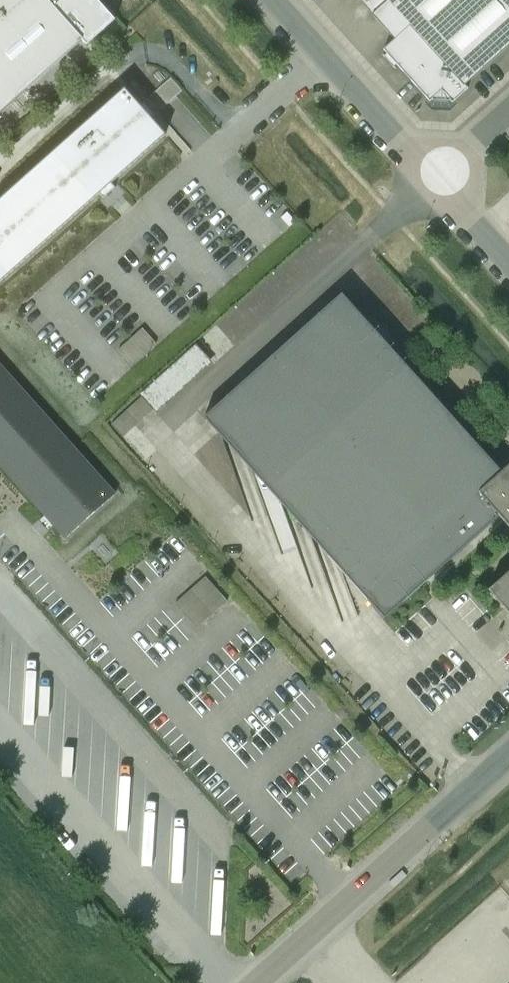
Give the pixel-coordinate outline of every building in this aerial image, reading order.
[(83,42),(85,43),(87,46),(116,20),(98,0),(0,0),(0,115),(83,42)] [(372,15),(395,40),(384,50),(387,54),(385,56),(383,55),(395,69),(396,68),(395,67),(397,65),(428,100),(430,101),(433,99),(435,102),(447,102),(450,100),(453,102),(454,101),(468,88),(466,85),(508,46),(508,0),(359,0),(372,15)] [(166,135),(125,89),(0,200),(0,283),(166,135)] [(204,417),(213,427),(214,426),(219,432),(235,426),(249,465),(265,459),(279,499),(295,493),(309,532),(325,526),(339,565),(369,599),(368,600),(384,618),(500,516),(508,525),(508,475),(506,477),(342,294),(204,417)] [(146,350),(139,344),(147,335),(141,330),(124,348),(137,360),(146,350)] [(66,535),(64,537),(66,539),(116,494),(114,492),(112,494),(0,368),(0,461),(66,535)] [(489,590),(505,609),(508,613),(508,572),(489,590)] [(199,626),(229,599),(207,575),(177,602),(199,626)]
